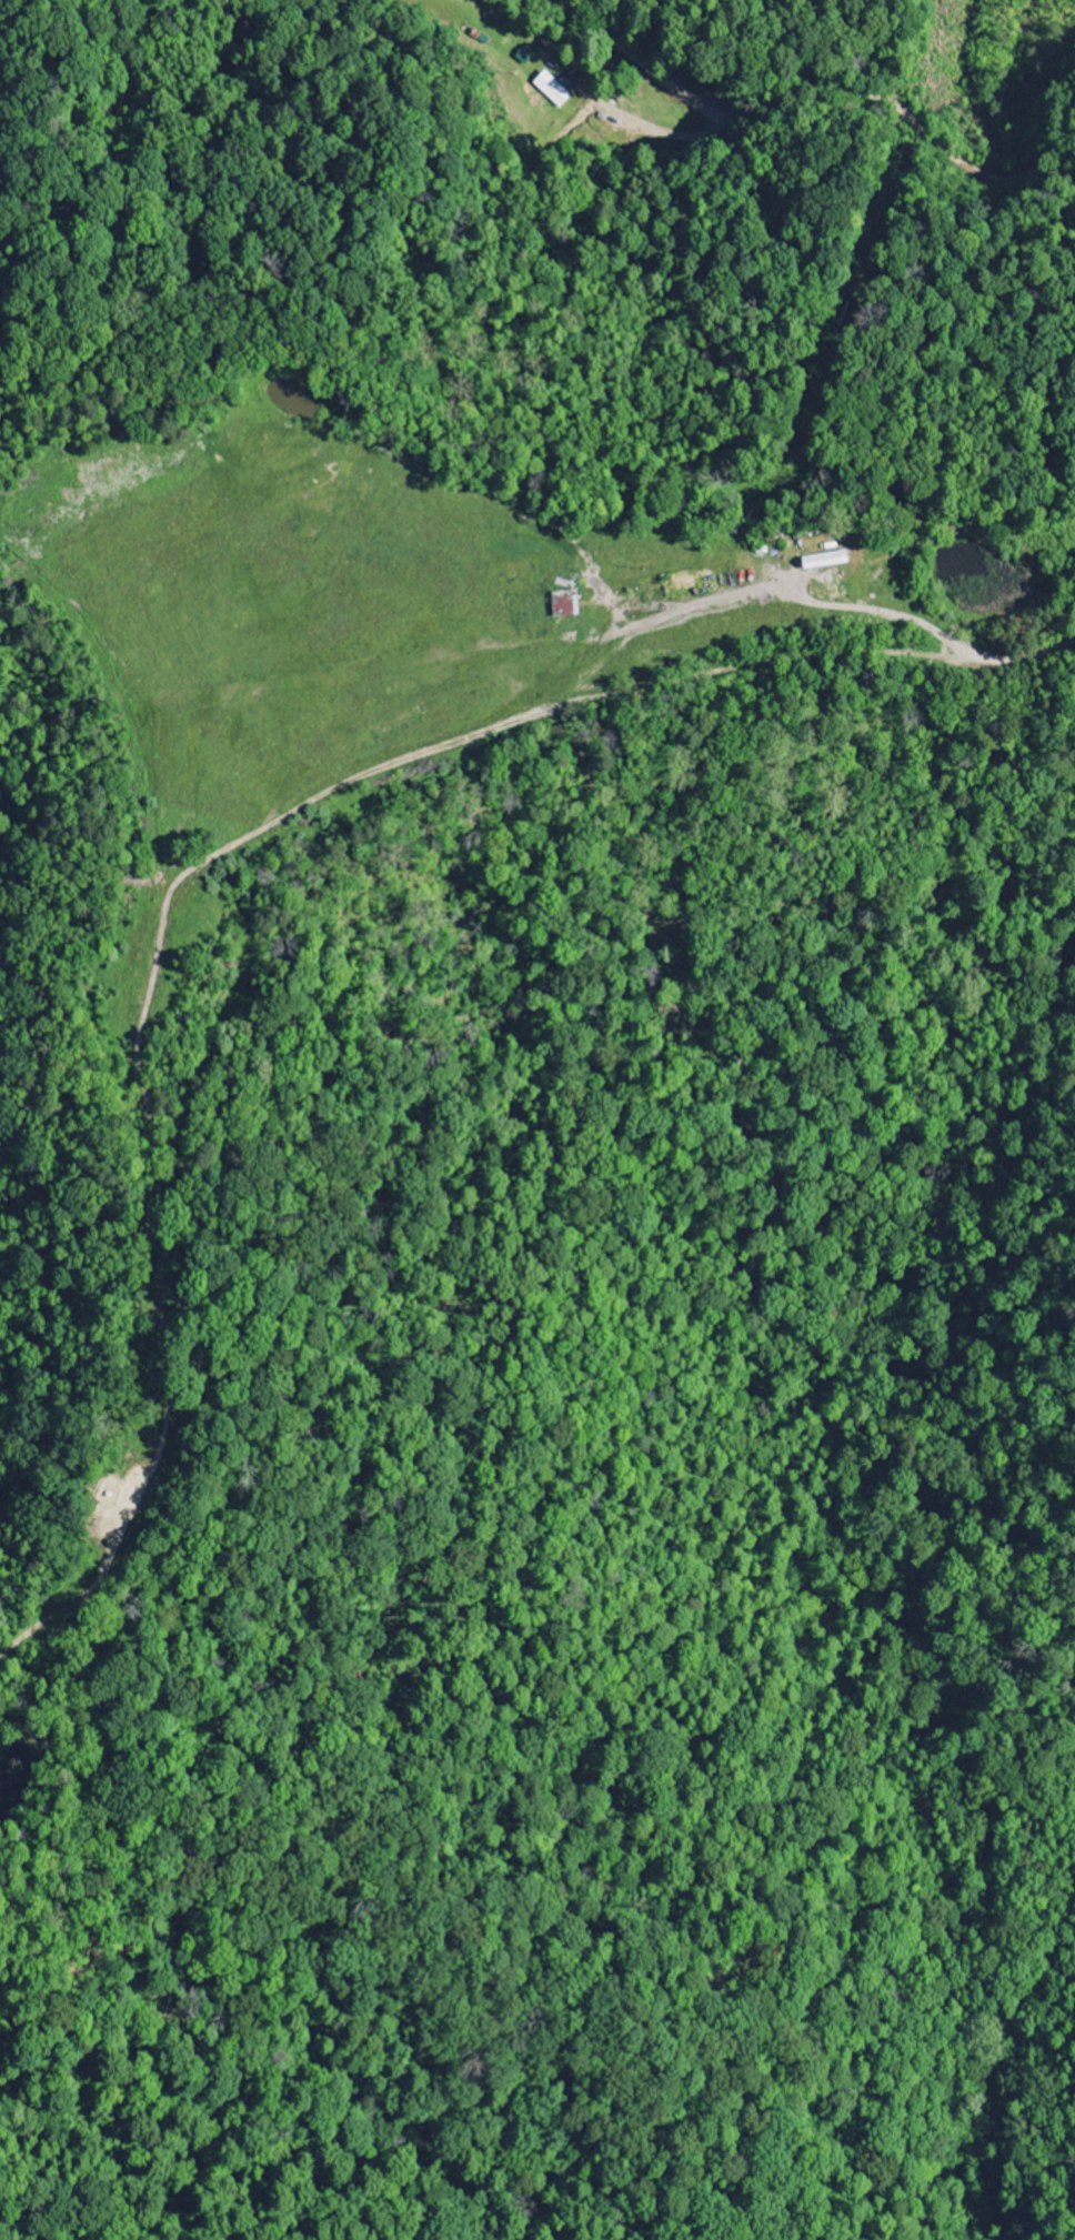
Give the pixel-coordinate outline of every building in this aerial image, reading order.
[(554,78),(545,70),(533,84),(558,107),(574,89),(558,74),(554,78)] [(847,563),(845,551),(801,559),(803,571),(847,563)] [(555,591),(554,616),(575,617),(576,591),(555,591)]
